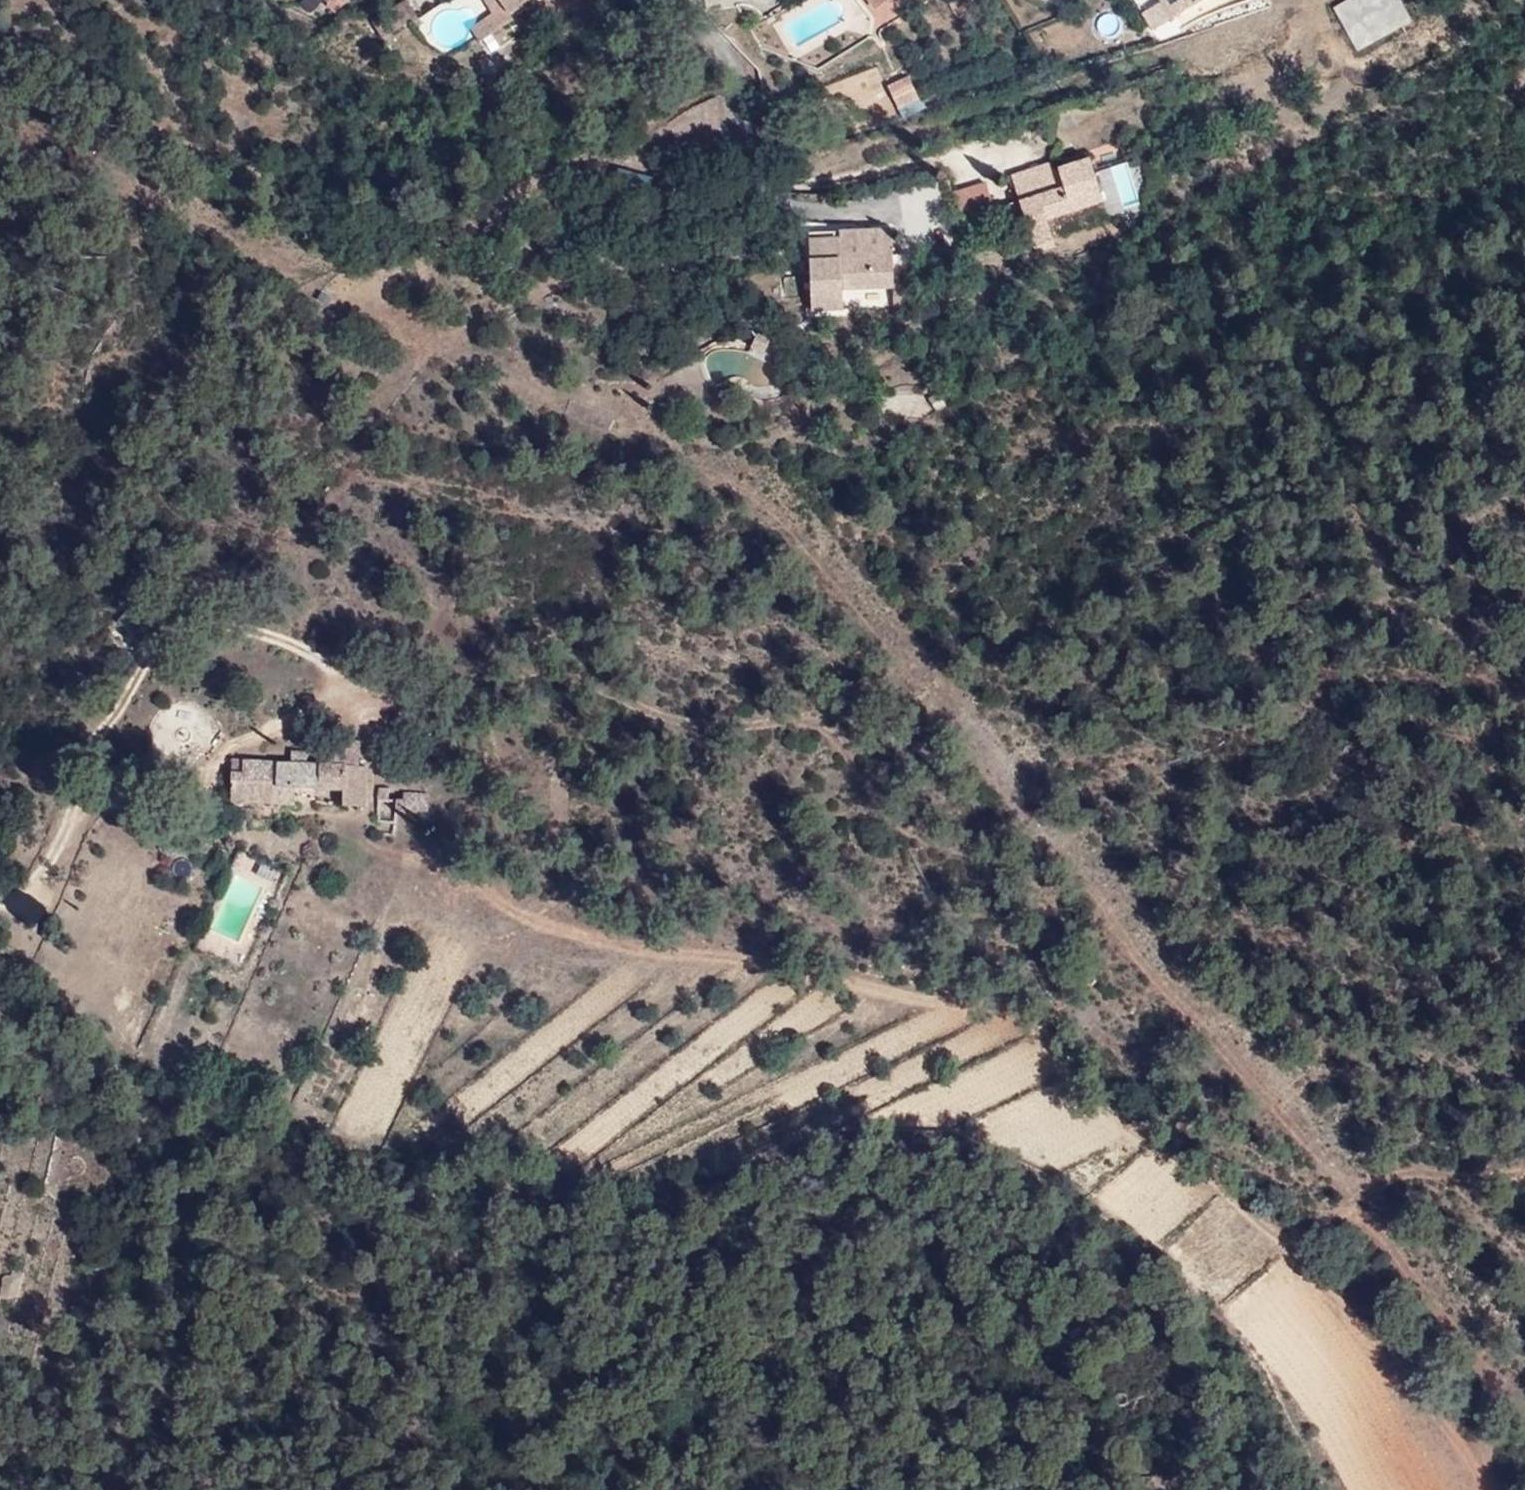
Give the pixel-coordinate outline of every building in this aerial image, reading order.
[(493,20),(480,0),(464,0),(463,1),(473,16),(451,30),(460,44),(493,20)] [(493,20),(523,0),(480,0),(493,20)] [(1155,38),(1216,2),(1215,0),(1132,0),(1155,38)] [(1323,24),(1347,67),(1399,38),(1378,0),(1367,0),(1323,24)] [(403,14),(399,7),(394,10),(399,17),(403,14)] [(908,78),(887,89),(898,110),(919,99),(908,78)] [(1122,204),(1109,161),(1083,171),(1082,168),(1077,169),(1075,163),(1031,177),(1052,246),(1071,241),(1066,222),(1122,204)] [(1013,211),(1005,184),(973,195),(980,220),(1013,211)] [(893,289),(891,232),(808,234),(811,311),(843,309),(842,289),(893,289)] [(906,305),(905,289),(893,289),(893,306),(906,305)] [(760,362),(766,349),(754,343),(748,356),(760,362)] [(371,742),(227,747),(229,819),(380,820),(371,742)] [(395,809),(425,811),(426,794),(396,792),(395,809)]
